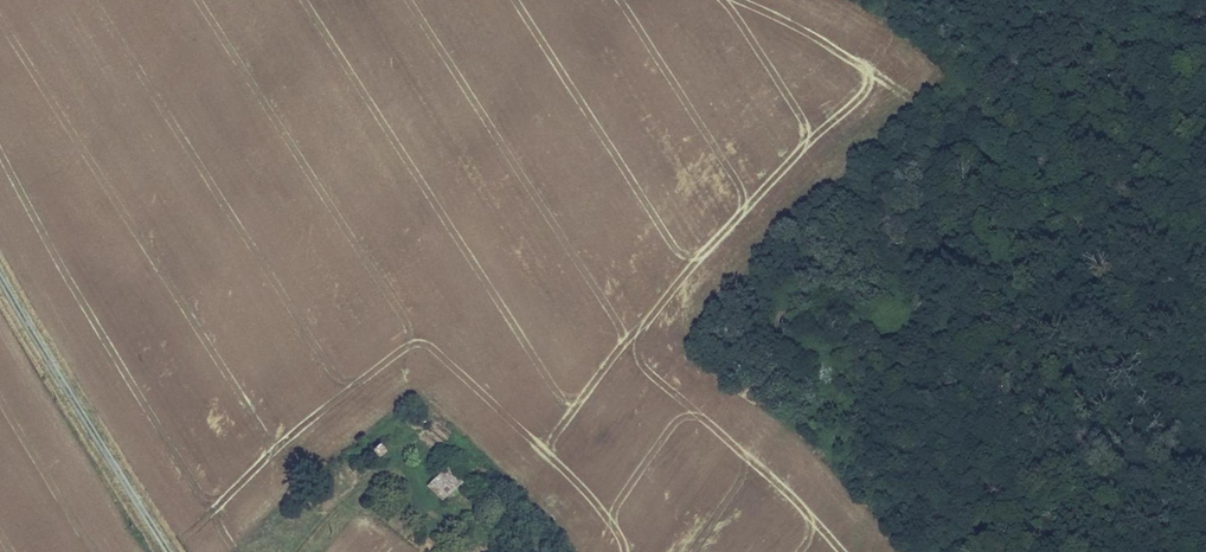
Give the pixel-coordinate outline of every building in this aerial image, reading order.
[(384,450),(377,443),(373,447),(379,454),(384,450)] [(442,503),(461,485),(446,469),(427,487),(442,503)]
